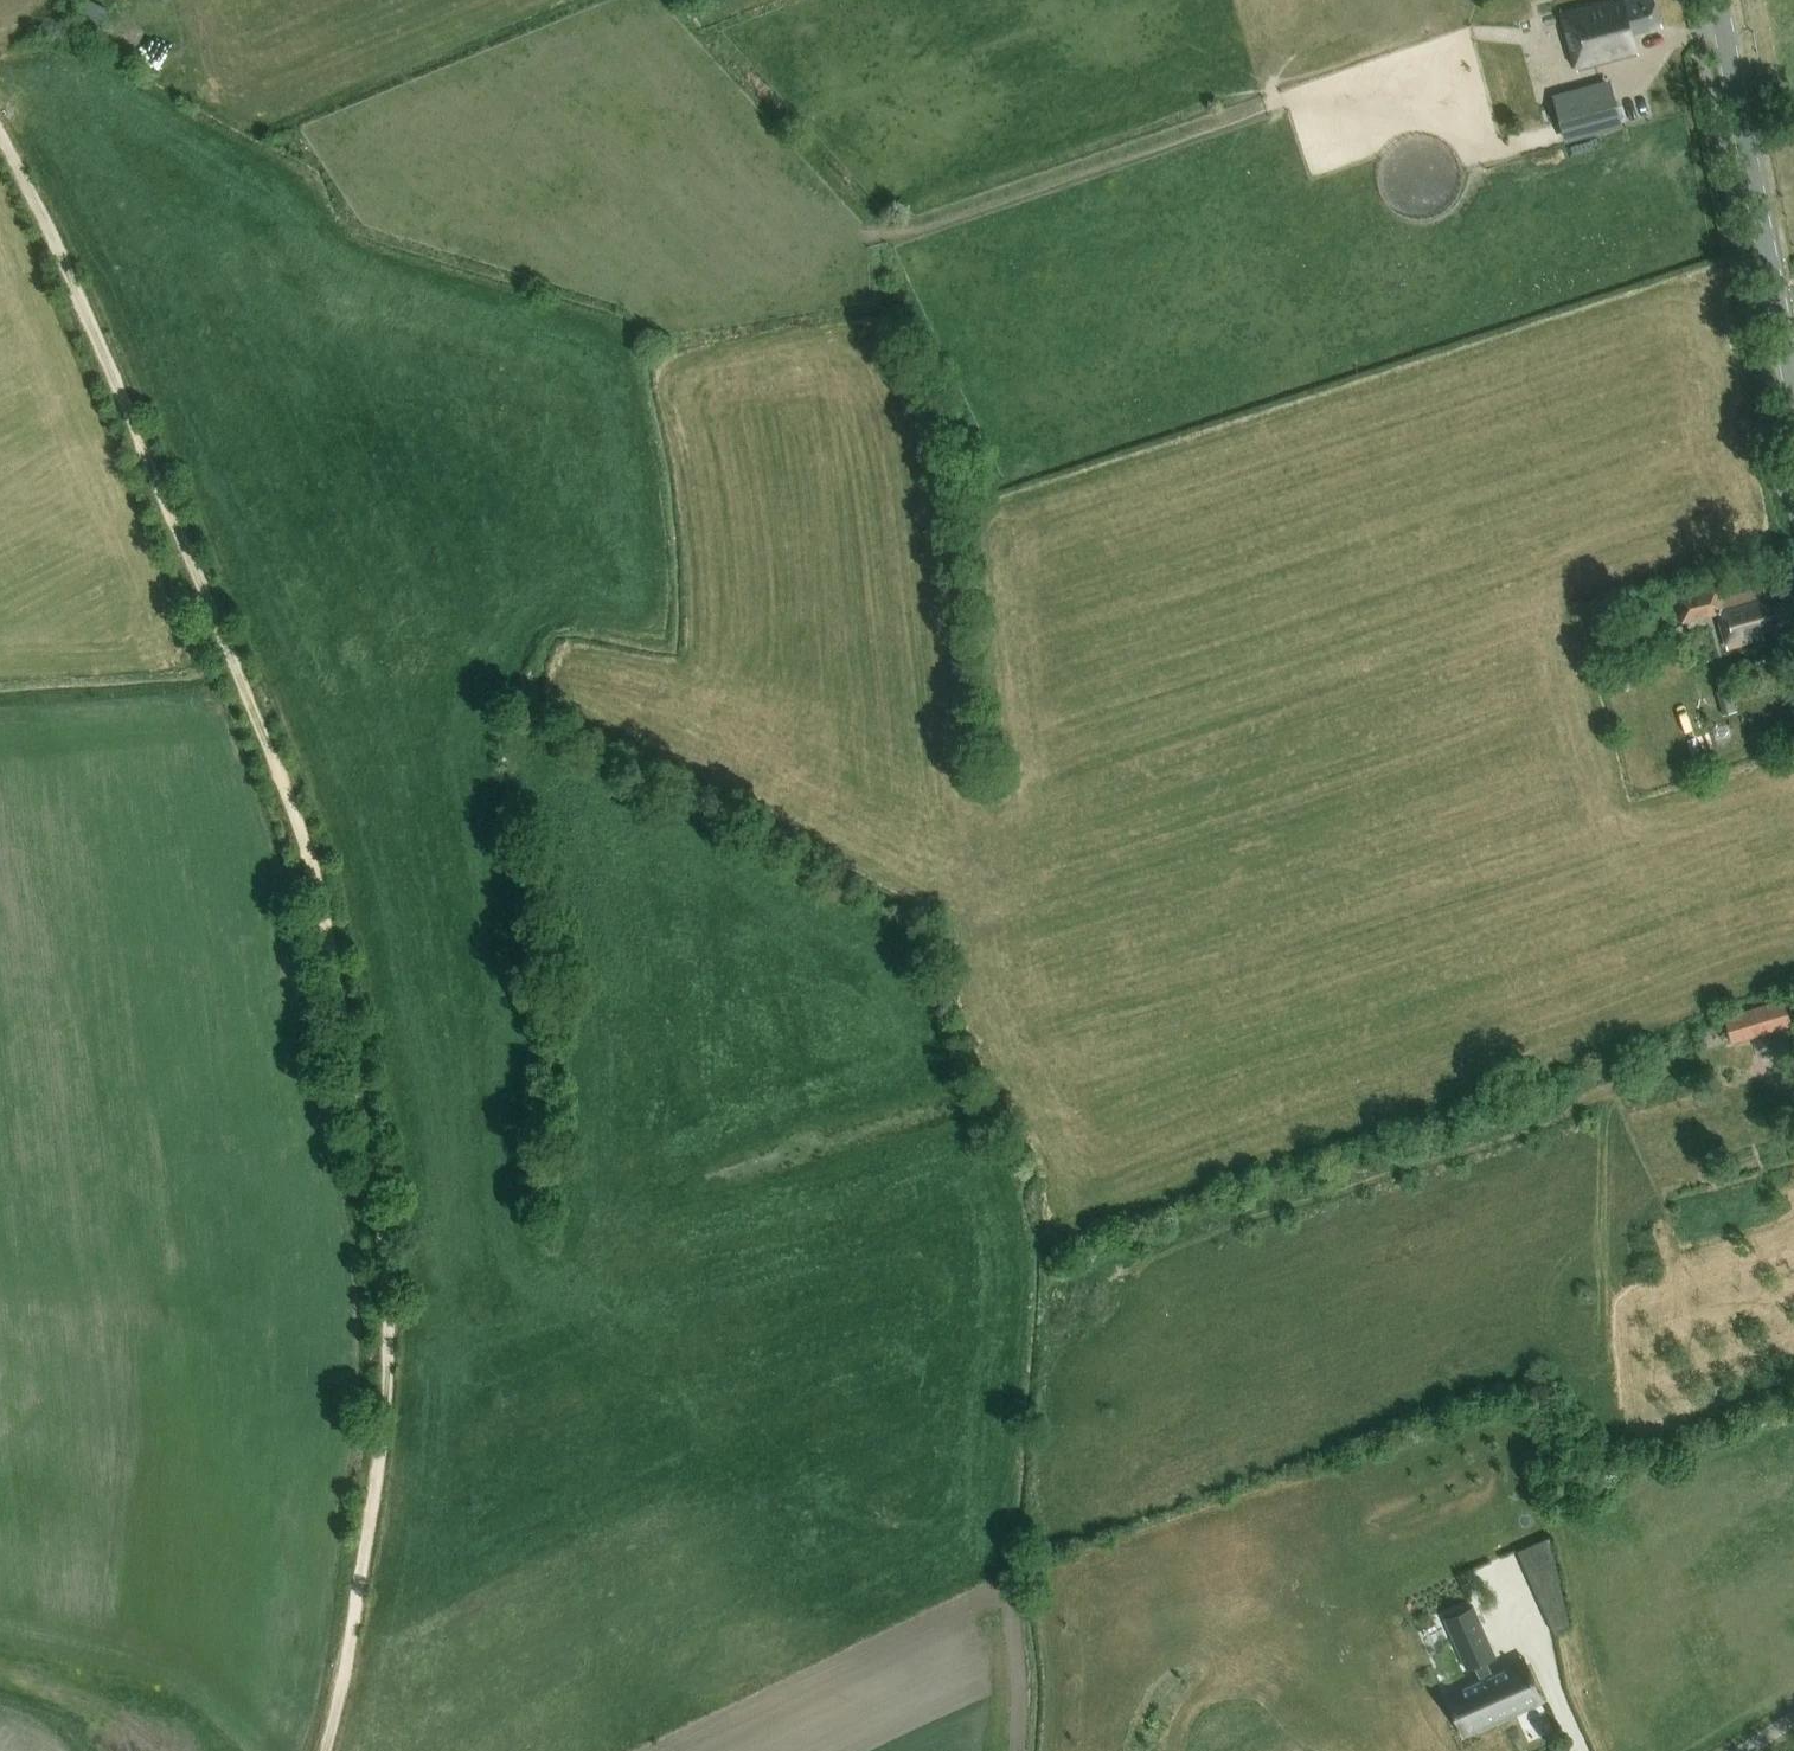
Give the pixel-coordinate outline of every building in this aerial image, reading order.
[(82,13),(102,24),(111,8),(98,0),(89,0),(82,13)] [(1657,0),(1606,0),(1562,11),(1577,70),(1640,54),(1634,31),(1662,24),(1657,0)] [(1555,100),(1564,138),(1619,124),(1610,86),(1555,100)] [(1676,593),(1684,622),(1718,614),(1728,650),(1765,641),(1763,632),(1793,624),(1793,597),(1790,581),(1722,598),(1718,584),(1676,593)] [(1732,691),(1719,694),(1725,714),(1737,710),(1732,691)] [(1731,1045),(1792,1027),(1783,999),(1724,1017),(1731,1045)] [(1530,1575),(1544,1569),(1555,1564),(1550,1537),(1539,1542),(1519,1551),(1530,1575)] [(1480,1677),(1445,1693),(1464,1736),(1544,1701),(1541,1693),(1528,1665),(1525,1657),(1492,1672),(1491,1671),(1487,1662),(1496,1658),(1489,1641),(1478,1618),(1473,1606),(1445,1619),(1468,1670),(1476,1667),(1480,1677)] [(1565,1607),(1552,1613),(1547,1616),(1554,1631),(1556,1631),(1569,1625),(1565,1607)]
